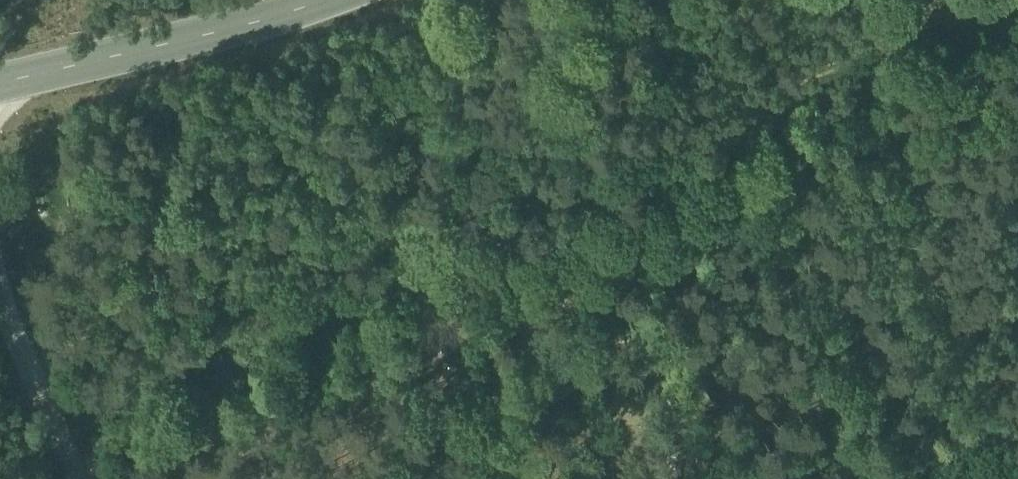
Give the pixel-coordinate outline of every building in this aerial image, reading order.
[(672,403),(684,420),(711,401),(699,384),(696,386),(692,381),(682,388),(686,394),(672,403)]
